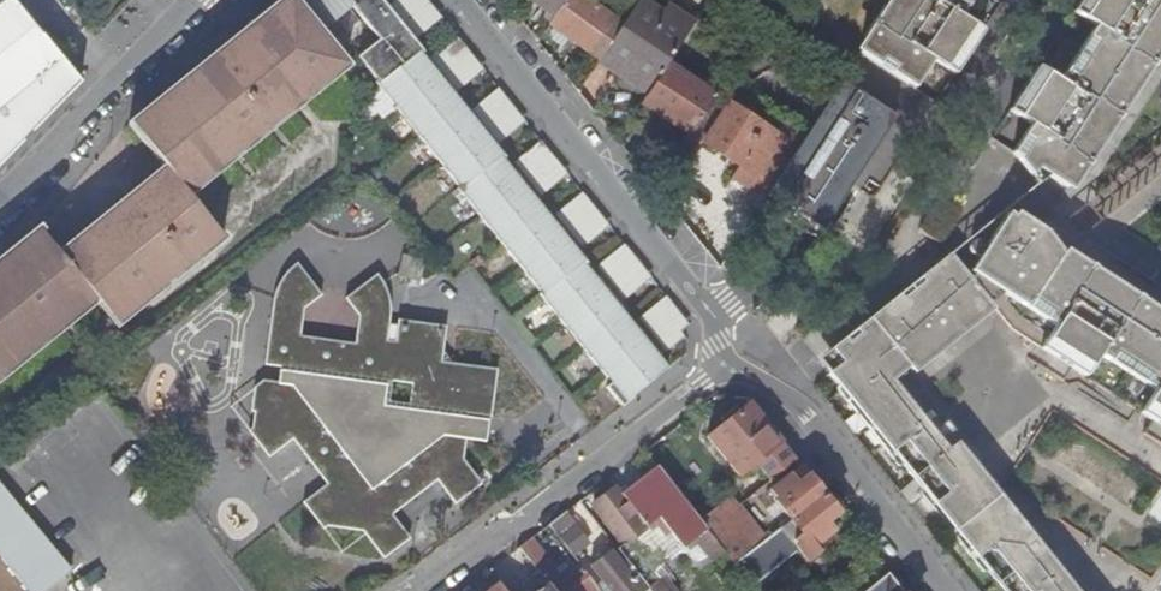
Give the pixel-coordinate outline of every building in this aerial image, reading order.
[(13,0),(0,0),(0,172),(83,84),(13,0)] [(189,198),(347,69),(290,0),(285,0),(132,128),(166,170),(189,198)] [(389,8),(383,0),(299,0),(300,2),(297,4),(322,35),(354,10),(380,43),(359,59),(380,85),(379,87),(463,191),(461,192),(543,295),(541,297),(612,385),(607,390),(621,409),(632,401),(631,398),(668,370),(583,264),(585,261),(503,159),(505,157),(421,53),(423,50),(416,42),(403,25),(389,8)] [(389,8),(403,25),(431,3),(429,0),(400,0),(389,8)] [(527,2),(547,15),(552,18),(564,0),(528,0),(527,2)] [(599,62),(622,26),(594,6),(598,0),(569,0),(550,26),(551,27),(572,42),(599,62)] [(648,95),(668,65),(690,32),(666,16),(642,0),(640,0),(622,26),(599,62),(648,95)] [(888,11),(884,8),(865,38),(869,41),(860,54),(915,89),(933,62),(956,76),(983,33),(961,18),(974,0),(896,0),(888,11)] [(884,8),(888,11),(896,0),(889,0),(884,8)] [(1076,13),(1098,27),(1061,84),(1039,69),(1011,112),(1033,126),(1015,155),(1031,166),(1049,178),(1068,190),(1076,176),(1081,180),(1128,107),(1123,104),(1141,78),(1146,81),(1160,58),(1160,0),(1084,0),(1076,13)] [(403,25),(416,42),(444,20),(431,3),(403,25)] [(716,35),(727,17),(708,4),(696,23),(716,35)] [(674,8),(666,16),(690,32),(696,23),(674,8)] [(544,20),(549,24),(552,18),(547,15),(544,20)] [(567,48),(572,42),(551,27),(547,33),(567,48)] [(445,78),(472,55),(459,37),(431,60),(445,78)] [(856,51),(860,54),(869,41),(865,38),(856,51)] [(472,55),(445,78),(458,94),(486,72),(472,55)] [(642,105),(690,136),(715,98),(668,65),(648,95),(642,105)] [(1123,104),(1128,107),(1135,98),(1146,81),(1141,78),(1123,104)] [(794,207),(791,210),(823,232),(897,118),(842,82),(771,192),(794,207)] [(487,130),(514,107),(501,90),(473,113),(487,130)] [(784,142),(715,98),(690,136),(758,181),(784,142)] [(514,107),(487,130),(500,146),(527,124),(514,107)] [(528,182),(556,159),(543,143),(515,165),(528,182)] [(1040,182),(1049,178),(1031,166),(1015,155),(1031,173),(1040,182)] [(556,159),(528,182),(542,199),(570,176),(556,159)] [(224,239),(189,198),(166,170),(60,256),(97,303),(117,327),(224,239)] [(1068,190),(1073,193),(1081,180),(1076,176),(1068,190)] [(569,233),(597,210),(583,193),(555,216),(569,233)] [(920,230),(930,236),(950,205),(941,199),(920,230)] [(961,212),(950,205),(930,236),(940,243),(961,212)] [(597,210),(569,233),(583,250),(611,227),(597,210)] [(820,236),(823,232),(791,210),(788,216),(787,219),(816,238),(817,235),(820,236)] [(1060,576),(1064,573),(1058,565),(1057,564),(1047,572),(1019,537),(1028,529),(1027,528),(1021,519),(1017,523),(975,471),(979,467),(972,459),(971,458),(962,465),(949,450),(934,430),(916,409),(892,378),(886,370),(903,356),(909,364),(912,368),(936,348),(938,350),(969,325),(968,323),(993,303),(989,299),(1001,290),(1005,293),(1058,327),(1043,348),(1087,378),(1102,356),(1157,391),(1142,413),(1160,426),(1160,316),(1151,309),(1154,305),(1125,285),(1122,290),(1109,282),(1112,278),(1082,258),(1079,263),(1065,253),(1048,231),(1022,216),(1016,217),(1010,213),(988,246),(980,241),(977,242),(973,246),(973,252),(974,255),(980,259),(986,263),(978,275),(973,278),(953,254),(818,361),(840,388),(838,390),(901,469),(903,468),(924,492),(921,494),(985,574),(987,573),(1002,590),(1072,590),(1060,576)] [(97,303),(60,256),(40,231),(0,263),(0,380),(97,303)] [(610,286),(639,263),(625,246),(597,269),(610,286)] [(1068,249),(1065,253),(1079,263),(1082,258),(1068,249)] [(481,262),(476,256),(467,263),(472,270),(481,262)] [(422,262),(402,258),(398,276),(396,276),(396,278),(418,282),(422,262)] [(972,272),(978,275),(986,263),(980,259),(972,272)] [(639,263),(610,286),(625,303),(653,280),(639,263)] [(273,289),(296,320),(298,311),(316,297),(292,264),(280,276),(273,289)] [(314,342),(341,377),(381,382),(390,384),(388,402),(467,414),(490,417),(497,367),(453,362),(443,350),(446,327),(398,320),(395,343),(387,342),(389,315),(388,306),(383,289),(379,279),(374,272),(340,301),(354,318),(351,345),(345,344),(337,350),(330,342),(315,342),(314,342)] [(1125,285),(1112,278),(1109,282),(1122,290),(1125,285)] [(296,320),(273,289),(270,299),(261,366),(294,339),(296,320)] [(993,303),(1005,293),(1001,290),(989,299),(993,303)] [(653,338),(681,316),(668,299),(639,321),(653,338)] [(994,305),(993,303),(968,323),(969,325),(994,305)] [(1154,305),(1151,309),(1160,316),(1160,309),(1154,305)] [(681,316),(653,338),(666,355),(686,339),(682,334),(691,327),(681,316)] [(302,339),(294,339),(261,366),(278,368),(341,377),(314,342),(308,347),(302,339)] [(936,348),(912,368),(914,370),(938,350),(936,348)] [(971,458),(972,459),(976,456),(947,419),(940,424),(899,373),(909,364),(903,356),(886,370),(892,378),(916,409),(934,430),(949,450),(962,465),(971,458)] [(341,377),(278,368),(277,372),(344,381),(380,386),(381,382),(341,377)] [(414,472),(344,381),(277,372),(275,384),(258,382),(256,384),(302,444),(303,445),(320,467),(321,469),(390,558),(411,541),(390,514),(396,510),(397,499),(405,502),(425,486),(414,472)] [(344,381),(414,472),(443,449),(476,490),(483,485),(462,460),(464,441),(467,418),(378,406),(379,401),(380,386),(344,381)] [(381,382),(380,386),(379,401),(388,402),(390,384),(381,382)] [(295,444),(302,444),(256,384),(252,388),(249,411),(252,412),(250,428),(246,432),(266,457),(290,438),(295,444)] [(467,418),(467,414),(388,402),(379,401),(378,406),(467,418)] [(752,403),(735,417),(725,425),(709,438),(739,477),(756,463),(771,482),(798,461),(752,403)] [(720,420),(725,425),(735,417),(730,412),(720,420)] [(467,418),(464,441),(485,444),(488,421),(467,418)] [(313,467),(320,467),(303,445),(302,453),(313,467)] [(414,472),(425,486),(435,479),(456,506),(476,490),(443,449),(414,472)] [(617,550),(624,558),(649,590),(678,590),(665,574),(659,566),(677,552),(694,539),(711,561),(712,562),(724,552),(656,467),(631,486),(624,492),(620,495),(615,489),(593,507),(618,539),(622,545),(617,550)] [(798,467),(789,475),(797,485),(806,476),(798,467)] [(1017,523),(1021,519),(979,467),(975,471),(1017,523)] [(386,561),(390,558),(321,469),(320,476),(325,484),(302,502),(322,529),(326,526),(363,532),(386,561)] [(774,502),(790,521),(824,494),(810,476),(809,474),(806,476),(797,485),(789,475),(769,491),(775,499),(774,502)] [(620,488),(624,492),(631,486),(628,482),(620,488)] [(72,573),(0,486),(0,555),(30,590),(50,590),(72,573)] [(775,499),(769,491),(757,501),(779,529),(790,521),(774,502),(775,499)] [(790,521),(779,529),(766,539),(776,552),(792,539),(808,560),(818,552),(814,546),(834,531),(828,522),(839,513),(824,494),(790,521)] [(709,529),(736,563),(751,551),(740,539),(753,528),(736,507),(709,529)] [(578,539),(560,516),(549,525),(567,548),(578,539)] [(1057,564),(1058,565),(1061,562),(1031,525),(1027,528),(1028,529),(1019,537),(1047,572),(1057,564)] [(532,538),(519,548),(537,572),(552,590),(586,590),(595,584),(584,570),(574,577),(567,569),(560,574),(532,538)] [(622,545),(618,539),(612,543),(615,546),(617,550),(622,545)] [(694,574),(711,561),(694,539),(677,552),(683,560),(694,574)] [(624,558),(617,550),(615,546),(591,564),(612,590),(649,590),(624,558)] [(659,566),(665,574),(683,560),(677,552),(659,566)] [(537,572),(521,584),(526,590),(552,590),(537,572)] [(1064,573),(1060,576),(1072,590),(1078,590),(1064,573)] [(889,575),(868,590),(902,590),(889,575)]
